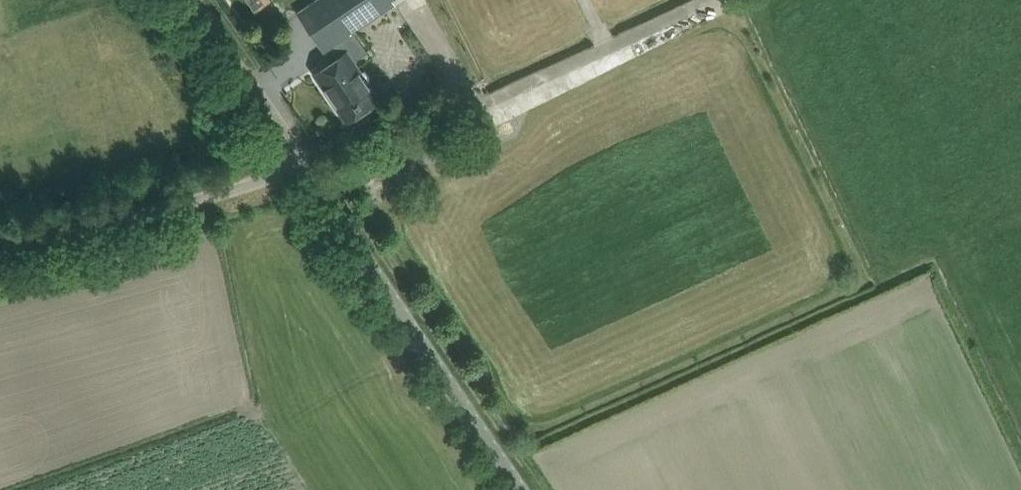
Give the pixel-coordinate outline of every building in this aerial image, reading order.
[(328,49),(355,31),(396,3),(394,0),(314,0),(298,11),(325,51),(328,49)] [(335,94),(332,96),(348,120),(379,99),(354,61),(368,51),(355,31),(328,49),(335,58),(315,72),(316,73),(319,71),(335,94)]
